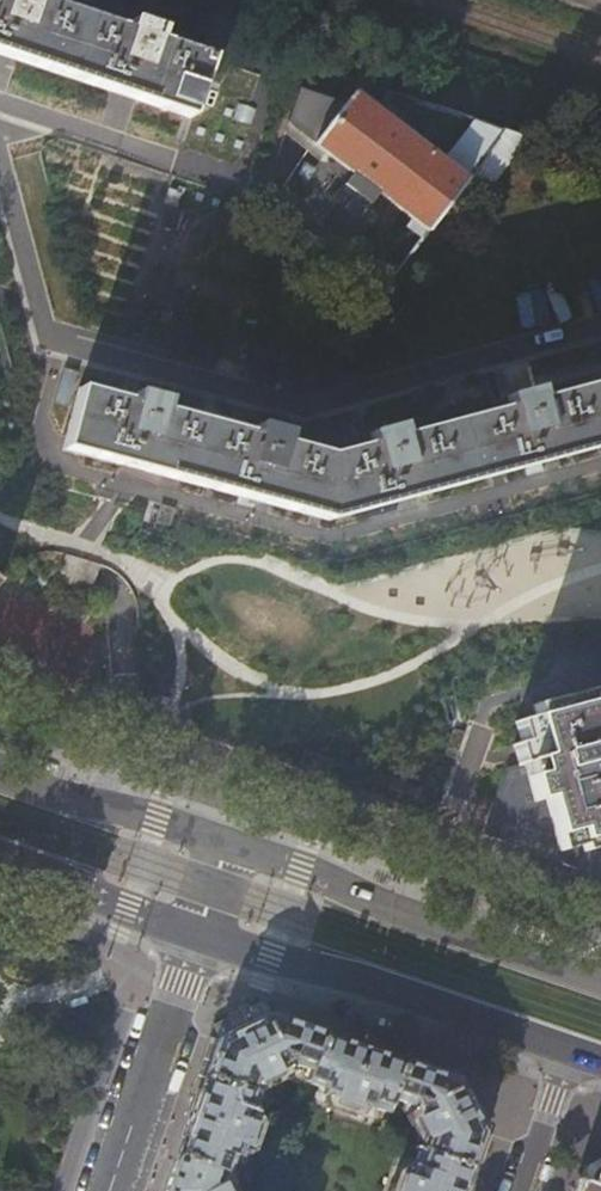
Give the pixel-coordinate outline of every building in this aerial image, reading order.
[(10,58),(110,91),(191,118),(193,112),(200,114),(207,93),(200,89),(211,59),(158,42),(160,31),(131,22),(127,31),(40,2),(39,0),(0,0),(0,54),(10,58)] [(344,104),(299,88),(288,122),(314,142),(344,104)] [(467,179),(354,92),(344,104),(314,142),(429,230),(467,179)] [(525,138),(503,131),(471,176),(487,188),(525,138)] [(329,520),(600,447),(600,382),(540,398),(537,388),(520,393),(506,397),(509,406),(403,435),(400,425),(381,430),(369,433),(372,443),(329,455),(285,443),(288,433),(272,429),(257,425),(255,435),(164,411),(167,401),(150,397),(136,393),(133,402),(79,388),(63,449),(120,464),(161,475),(329,520)] [(87,591),(95,562),(92,560),(83,558),(75,556),(65,554),(61,553),(53,582),(87,591)] [(521,742),(513,744),(518,764),(505,768),(482,834),(509,843),(529,850),(556,859),(600,875),(600,686),(532,705),(535,716),(515,721),(521,742)] [(220,1039),(270,1014),(263,1000),(250,1006),(242,1004),(227,1012),(224,1019),(213,1025),(220,1039)] [(467,1180),(484,1131),(478,1119),(464,1091),(458,1077),(444,1072),(365,1045),(295,1021),(272,1013),(270,1014),(220,1039),(218,1039),(218,1040),(199,1095),(192,1114),(166,1190),(226,1190),(222,1183),(224,1181),(224,1178),(227,1169),(225,1168),(229,1157),(242,1161),(246,1149),(240,1148),(252,1114),(257,1116),(261,1104),(250,1100),(255,1088),(252,1087),(255,1077),(282,1065),(284,1071),(290,1067),(291,1063),(302,1067),(298,1078),(316,1085),(311,1097),(324,1101),(326,1096),(359,1108),(358,1113),(369,1116),(373,1106),(386,1111),(390,1097),(402,1101),(401,1105),(406,1114),(412,1111),(425,1139),(422,1149),(417,1147),(415,1150),(420,1152),(417,1161),(406,1157),(402,1168),(407,1169),(400,1190),(463,1190),(467,1180)] [(199,1095),(218,1040),(209,1037),(191,1092),(199,1095)] [(585,1167),(577,1190),(600,1190),(600,1159),(585,1167)]
